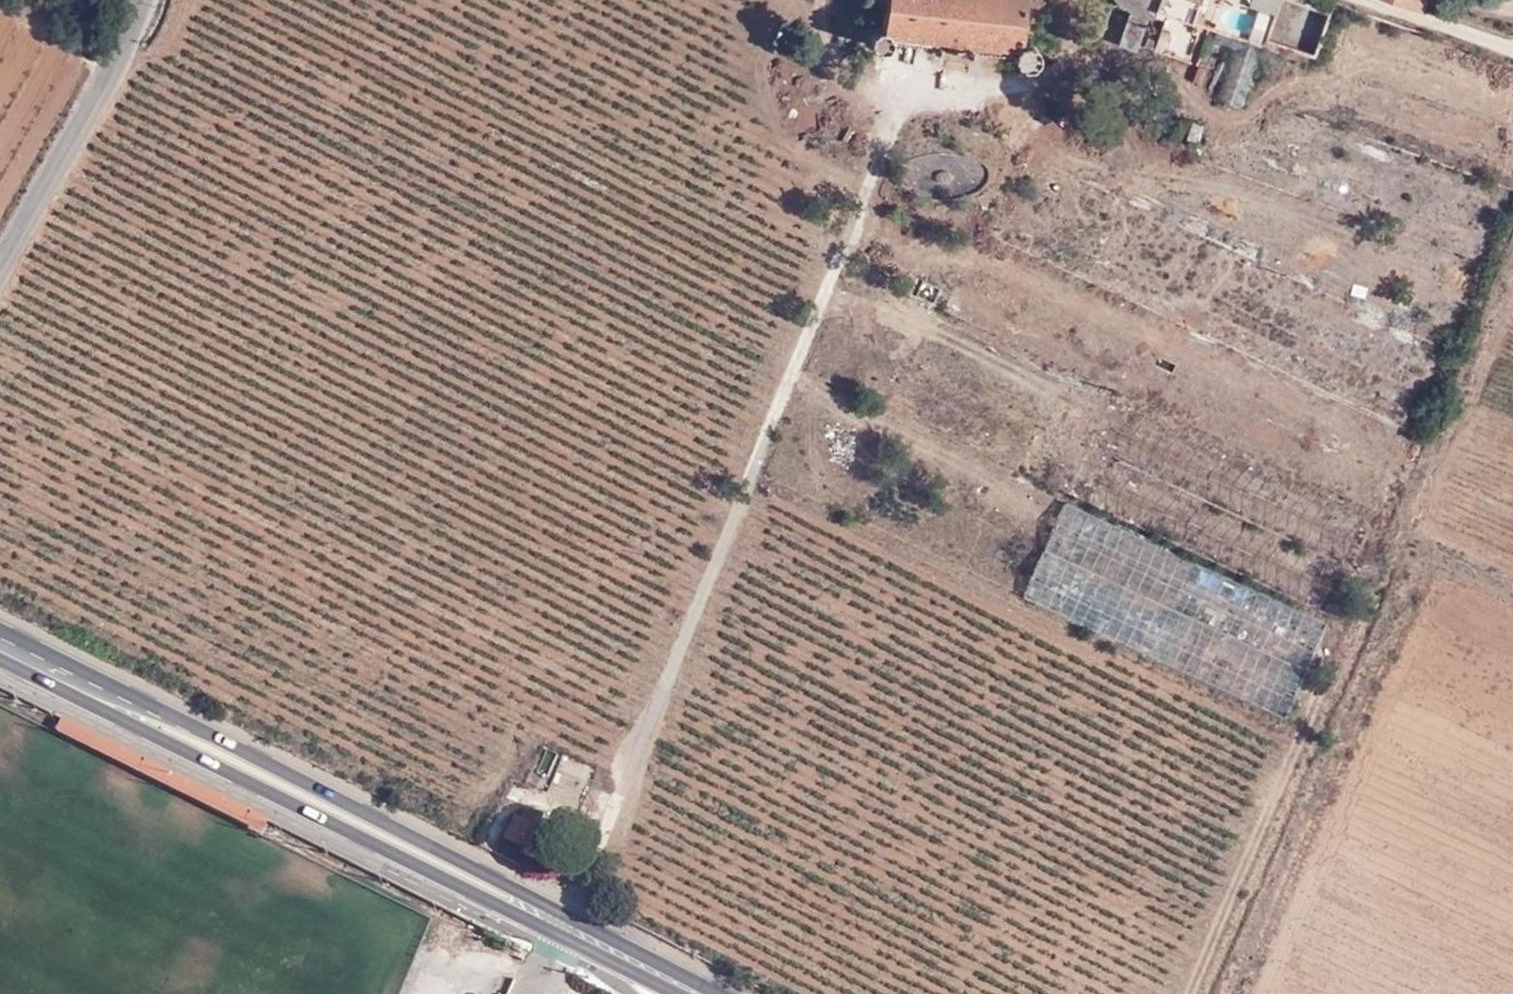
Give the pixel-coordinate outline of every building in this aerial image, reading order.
[(881,25),(876,26),(870,29),(868,34),(868,38),(871,45),(877,47),(884,46),(889,42),(889,36),(1012,50),(1014,59),(1019,63),(1025,63),(1030,61),(1033,56),(1034,51),(1032,46),(1027,43),(1020,41),(1025,0),(885,0),(881,25)] [(1198,0),(1111,0),(1110,3),(1154,18),(1157,9),(1165,12),(1191,21),(1198,0)] [(1268,13),(1227,0),(1222,0),(1214,27),(1259,41),(1268,13)] [(1296,34),(1293,45),(1314,51),(1326,11),(1292,1),(1283,30),(1296,34)] [(1168,39),(1156,36),(1152,48),(1164,52),(1168,39)] [(231,803),(60,718),(52,736),(269,842),(276,826),(231,803)] [(565,833),(540,820),(538,826),(513,814),(502,837),(530,851),(528,855),(549,866),(565,833)] [(526,950),(513,944),(510,950),(517,953),(515,958),(521,961),(526,950)]
